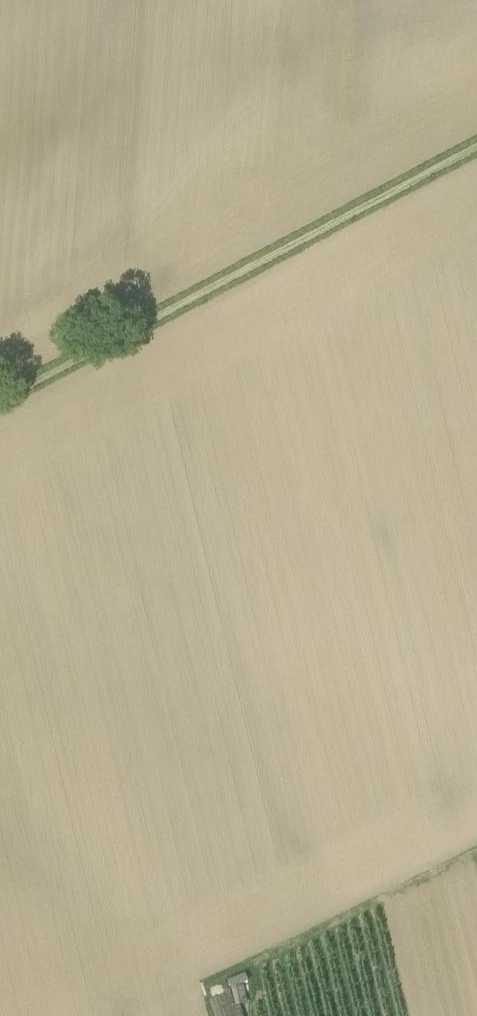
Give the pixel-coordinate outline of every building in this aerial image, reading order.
[(236,1005),(248,1002),(245,985),(232,988),(236,1005)]
